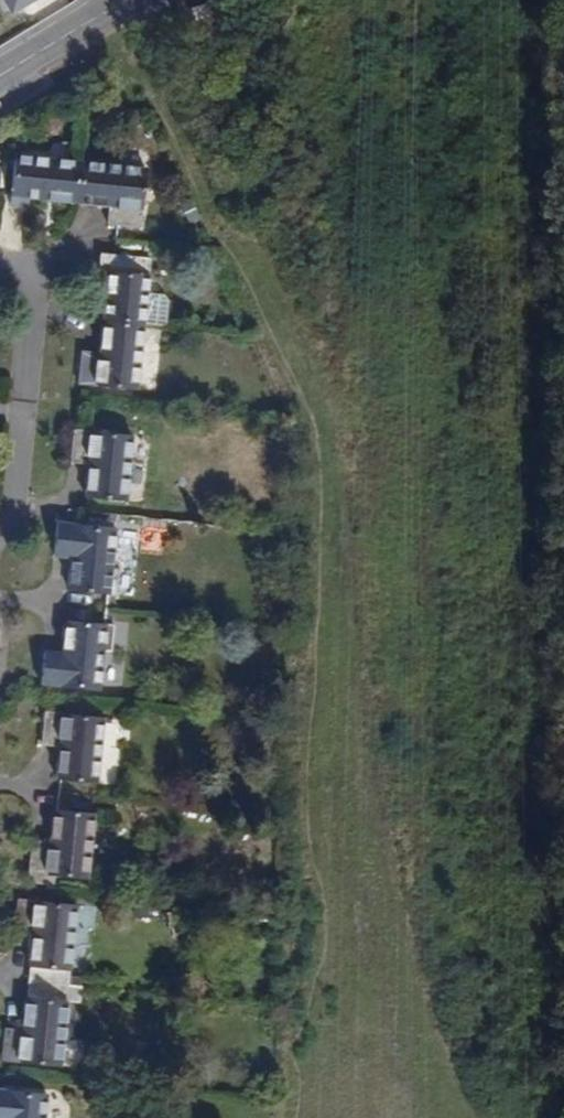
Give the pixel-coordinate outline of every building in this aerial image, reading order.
[(22,10),(41,0),(17,0),(22,10)] [(27,201),(73,206),(78,166),(13,159),(7,209),(26,211),(27,201)] [(143,173),(78,166),(73,206),(106,209),(104,227),(137,232),(143,173)] [(102,321),(141,325),(148,262),(98,256),(96,274),(106,276),(102,321)] [(144,297),(141,325),(162,328),(164,304),(159,298),(144,297)] [(134,393),(141,325),(102,321),(98,356),(80,353),(76,386),(134,393)] [(73,432),(69,467),(87,470),(85,502),(124,507),(130,439),(73,432)] [(118,568),(111,567),(115,526),(56,520),(53,553),(73,555),(69,589),(115,594),(118,568)] [(38,680),(97,687),(102,648),(108,648),(111,621),(66,616),(62,651),(42,647),(38,680)] [(55,777),(93,781),(99,716),(43,710),(38,743),(57,744),(55,777)] [(88,815),(50,811),(46,845),(28,843),(24,873),(82,880),(88,815)] [(31,970),(30,982),(67,986),(72,906),(16,901),(13,936),(31,937),(29,969),(31,970)] [(67,986),(30,982),(29,999),(27,999),(24,1033),(5,1030),(2,1063),(60,1070),(65,1012),(66,1010),(67,986)] [(47,1096),(0,1091),(0,1117),(45,1117),(47,1096)]
